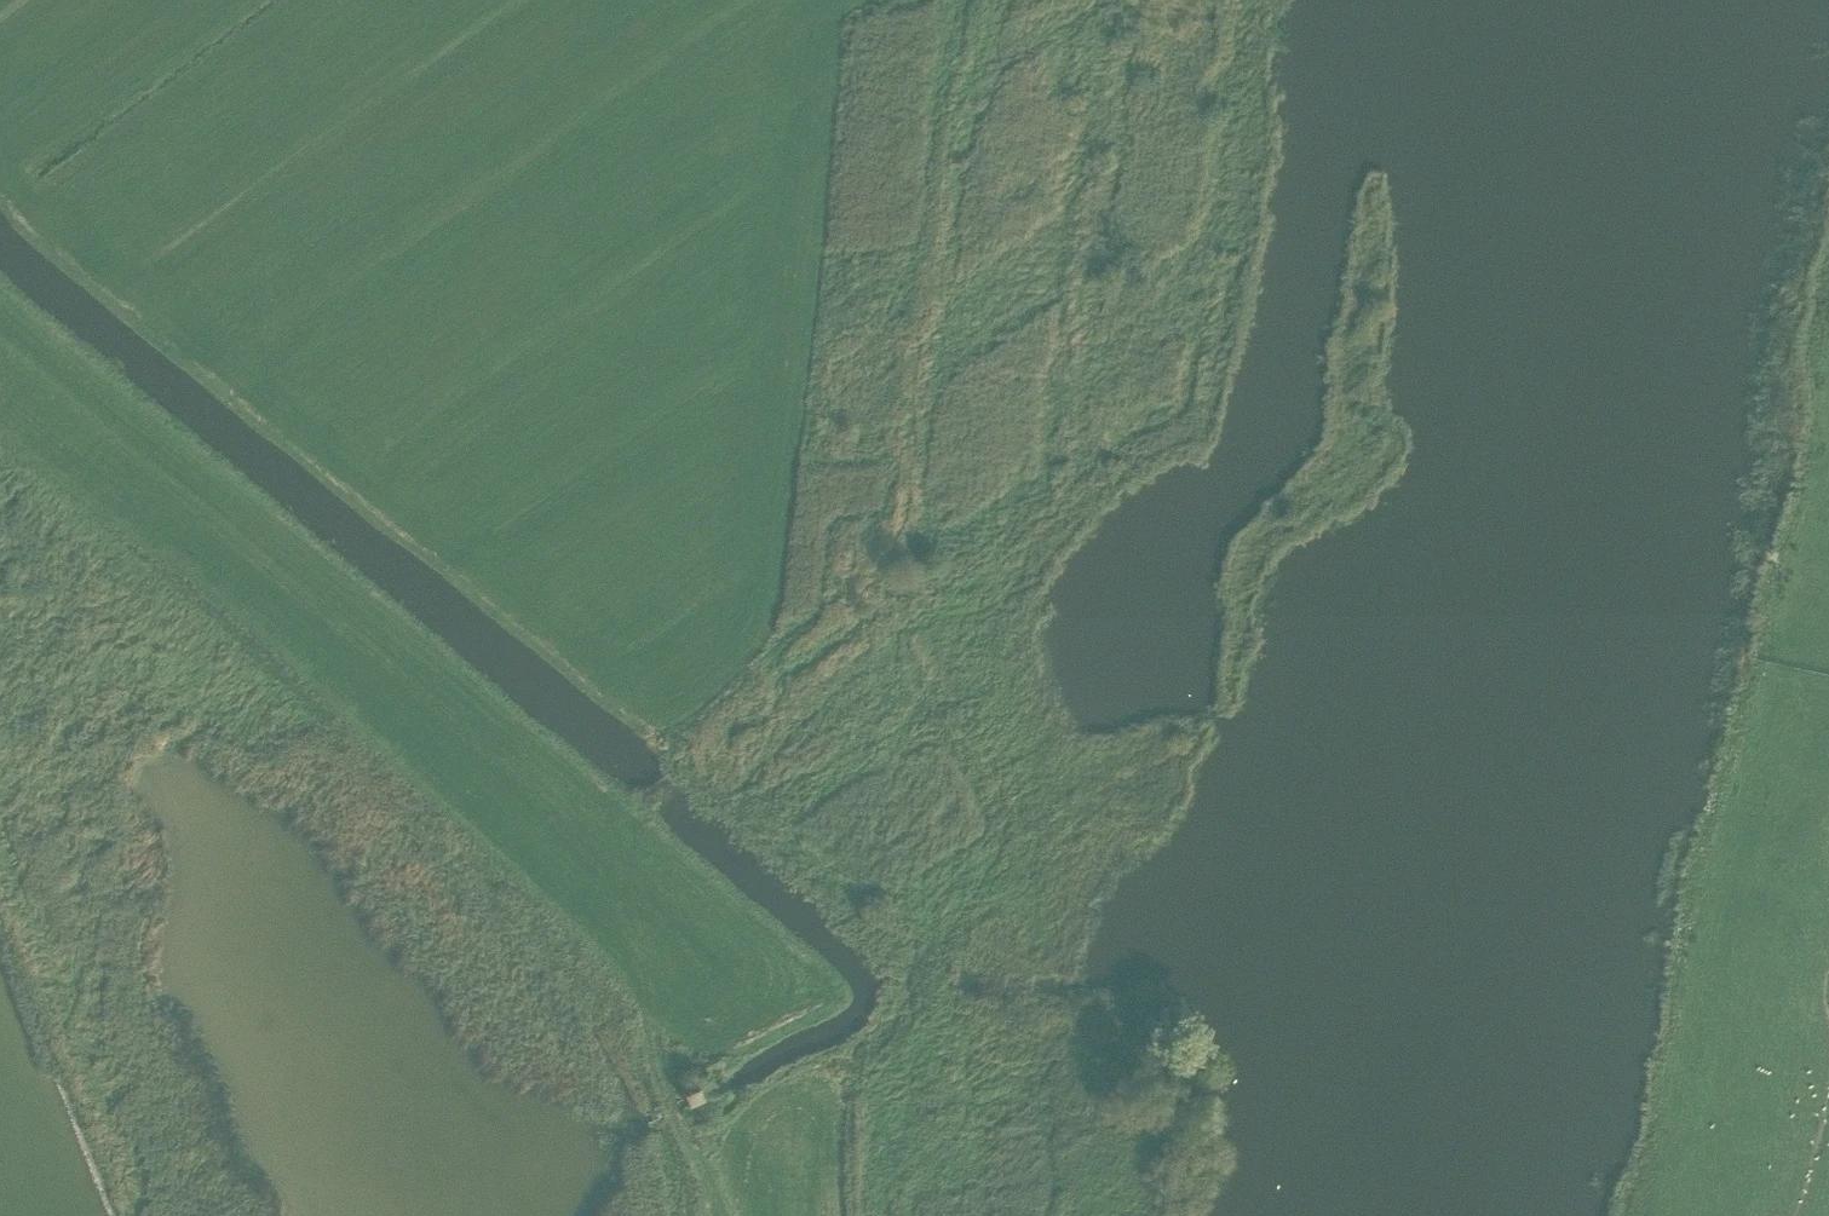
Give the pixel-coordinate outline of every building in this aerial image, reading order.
[(690,1106),(704,1100),(700,1089),(685,1095),(690,1106)]
